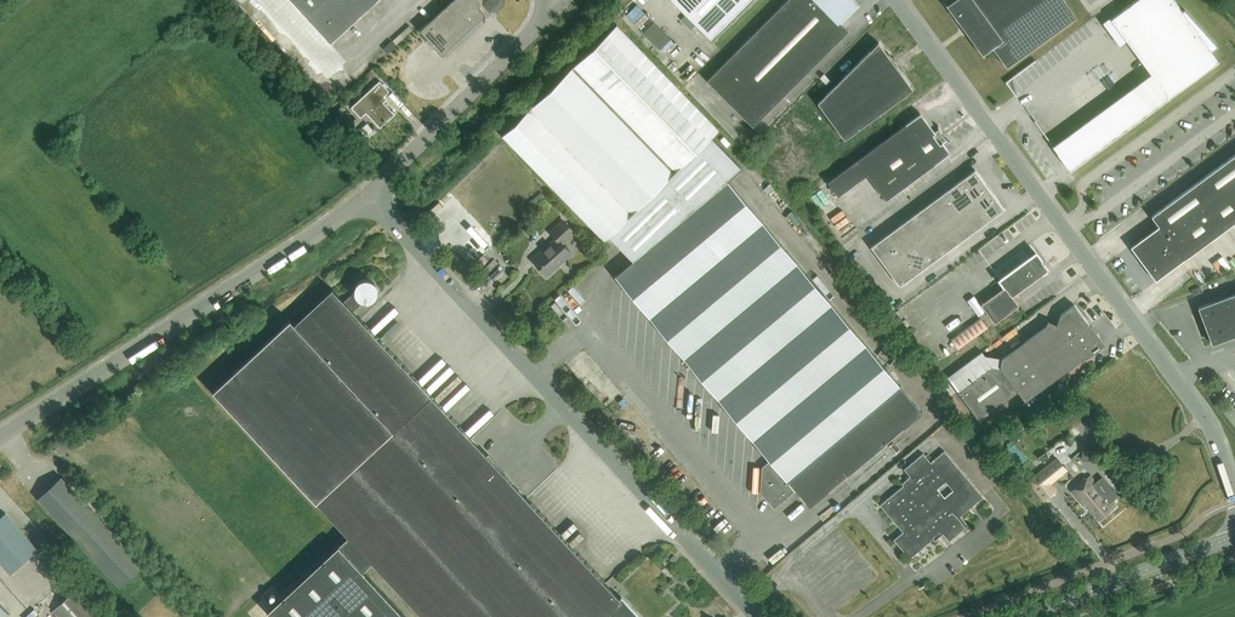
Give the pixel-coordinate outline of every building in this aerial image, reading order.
[(330,43),(378,0),(291,0),(330,43)] [(428,22),(419,30),(442,55),(450,47),(489,11),(497,12),(504,5),(505,0),(452,0),(428,22)] [(752,0),(670,0),(711,41),(752,0)] [(856,4),(853,0),(787,0),(706,81),(752,127),(848,31),(839,21),(856,4)] [(1064,0),(954,0),(947,5),(946,4),(983,56),(984,56),(983,54),(992,48),(1006,68),(1076,17),(1064,0)] [(1173,0),(1136,0),(1106,22),(1104,24),(1120,46),(1127,41),(1151,74),(1052,146),(1070,171),(1219,61),(1212,52),(1218,47),(1184,9),(1181,11),(1173,0)] [(662,49),(674,38),(640,3),(628,14),(662,49)] [(633,260),(727,181),(741,168),(712,136),(719,129),(617,24),(502,135),(604,241),(609,235),(633,260)] [(913,89),(878,42),(817,103),(845,139),(913,89)] [(385,123),(395,115),(381,99),(389,92),(380,82),(351,108),(360,118),(366,113),(378,126),(384,121),(385,123)] [(460,108),(464,112),(487,90),(483,86),(460,108)] [(939,128),(938,126),(937,126),(938,128),(938,130),(934,132),(920,113),(827,182),(837,196),(866,174),(885,200),(949,153),(942,143),(946,140),(948,141),(950,142),(948,140),(945,139),(944,137),(942,135),(941,133),(939,131),(939,128)] [(1151,216),(1158,226),(1130,247),(1155,280),(1234,222),(1234,154),(1151,216)] [(975,170),(870,247),(899,286),(1004,209),(975,170)] [(769,461),(794,490),(809,507),(922,412),(762,222),(727,181),(633,260),(614,276),(769,461)] [(546,198),(541,192),(529,202),(534,207),(546,198)] [(561,243),(573,232),(563,221),(551,232),(557,239),(544,250),(543,249),(537,254),(538,255),(532,261),(546,276),(571,253),(561,243)] [(981,247),(986,256),(1003,245),(998,236),(981,247)] [(1217,278),(1234,266),(1234,247),(1208,265),(1217,278)] [(1011,296),(1048,269),(1036,253),(999,280),(1004,287),(980,305),(994,323),(1019,305),(1011,296)] [(619,599),(353,311),(364,301),(366,302),(368,301),(370,301),(372,300),(373,299),(375,298),(376,296),(377,294),(378,292),(378,290),(378,289),(377,287),(376,285),(375,283),(374,282),(372,281),(370,280),(368,279),(366,279),(364,279),(363,280),(361,280),(359,282),(358,283),(356,285),(356,286),(355,288),(355,292),(344,302),(332,289),(295,324),(291,320),(213,391),(316,502),(348,537),(267,611),(272,616),(406,616),(363,571),(372,563),(422,616),(640,616),(621,596),(619,599)] [(1234,336),(1234,293),(1197,307),(1212,344),(1234,336)] [(1001,358),(1001,360),(983,357),(950,381),(979,421),(1018,392),(1025,401),(1084,357),(1101,344),(1088,326),(1089,326),(1074,305),(1061,315),(1056,325),(1048,321),(1046,326),(1001,358)] [(988,326),(980,316),(951,338),(959,348),(988,326)] [(1010,447),(1006,450),(1018,465),(1026,459),(1020,451),(1023,449),(1018,441),(1012,440),(1007,443),(1010,447)] [(934,541),(943,534),(949,541),(967,525),(960,516),(982,497),(944,451),(930,462),(923,453),(904,469),(910,476),(901,484),(903,485),(879,505),(902,532),(893,540),(909,558),(932,539),(934,541)] [(1067,471),(1063,467),(1057,459),(1028,481),(1043,500),(1055,491),(1050,485),(1067,471)] [(773,507),(794,490),(769,461),(761,467),(760,491),(773,507)] [(1098,519),(1114,507),(1103,493),(1101,495),(1095,488),(1097,486),(1090,477),(1072,491),(1083,505),(1086,503),(1098,519)] [(61,478),(38,499),(120,588),(143,567),(61,478)] [(0,517),(0,562),(10,574),(38,549),(5,513),(0,517)] [(132,596),(139,604),(147,596),(140,589),(132,596)] [(77,591),(54,610),(60,616),(97,616),(99,616),(77,591)] [(9,613),(0,604),(0,616),(5,616),(9,613)]
